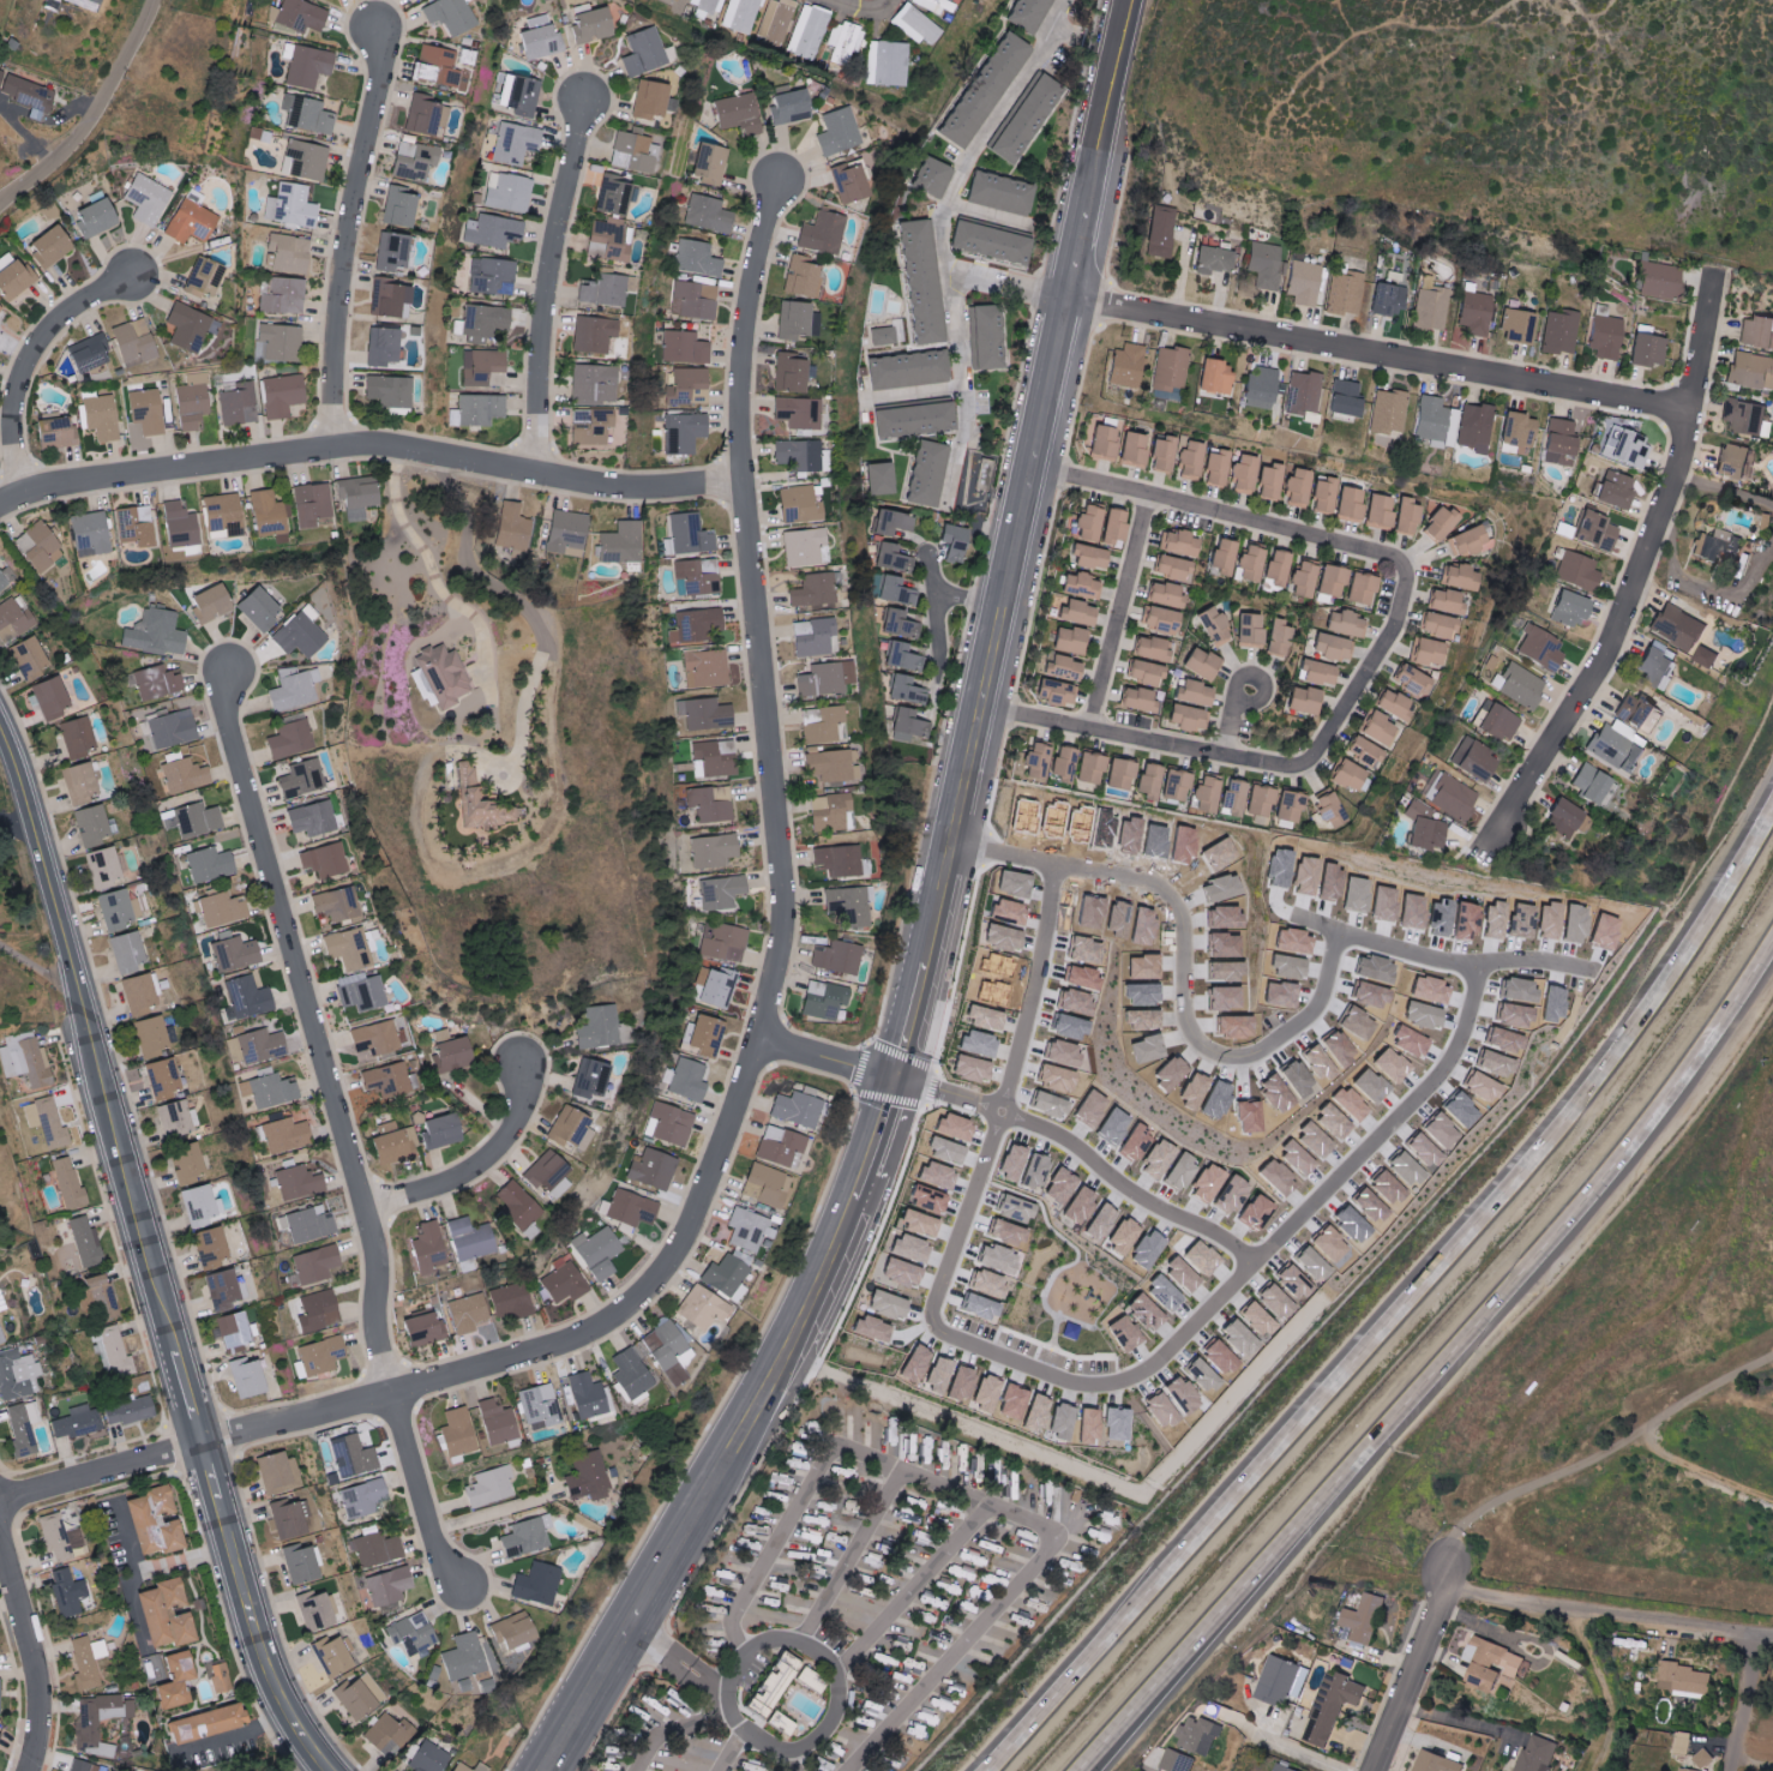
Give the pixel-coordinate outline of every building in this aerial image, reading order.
[(103,9),(105,0),(73,0),(103,9)] [(301,0),(285,0),(278,24),(306,32),(308,25),(325,31),(332,10),(301,0)] [(478,26),(467,0),(440,0),(423,7),(432,27),(445,21),(453,38),(478,26)] [(691,6),(722,14),(725,0),(693,0),(691,6)] [(763,0),(730,0),(721,25),(751,35),(763,0)] [(774,0),(770,0),(758,35),(784,43),(798,1),(794,0),(780,0),(779,2),(774,0)] [(909,2),(938,14),(941,9),(954,14),(957,5),(946,0),(909,0),(909,2)] [(1012,19),(1038,32),(1054,0),(1021,0),(1012,19)] [(830,11),(801,2),(787,52),(816,60),(830,11)] [(945,28),(903,3),(890,24),(920,42),(922,38),(935,45),(945,28)] [(579,14),(583,28),(576,30),(580,45),(619,34),(611,6),(579,14)] [(851,51),(857,53),(863,27),(833,20),(828,44),(833,46),(830,61),(848,65),(851,51)] [(669,64),(656,25),(627,36),(634,55),(624,59),(631,78),(669,64)] [(1033,45),(1008,29),(943,136),(968,151),(1033,45)] [(907,86),(909,43),(873,41),(872,52),(868,52),(867,84),(907,86)] [(415,78),(448,86),(457,51),(424,44),(415,78)] [(288,84),(317,89),(320,74),(334,76),(338,53),(296,45),(288,84)] [(989,147),(1019,166),(1068,87),(1038,69),(989,147)] [(58,91),(8,73),(1,94),(34,106),(30,117),(46,122),(58,91)] [(515,115),(536,118),(542,79),(500,73),(495,104),(516,107),(515,115)] [(669,115),(672,83),(639,79),(635,118),(653,120),(654,114),(669,115)] [(772,123),(815,119),(812,90),(770,93),(772,123)] [(748,136),(766,132),(756,92),(732,99),(734,107),(719,111),(724,131),(745,125),(748,136)] [(289,125),(334,135),(339,113),(324,110),(326,102),(288,93),(284,109),(292,111),(289,125)] [(413,96),(408,130),(440,135),(445,100),(413,96)] [(819,134),(826,156),(864,145),(852,106),(824,114),(828,131),(819,134)] [(540,153),(545,131),(504,121),(495,159),(524,166),(528,150),(540,153)] [(611,165),(653,174),(659,145),(651,144),(652,137),(618,130),(611,165)] [(332,147),(292,139),(287,164),(291,164),(289,174),(324,182),(332,147)] [(431,165),(441,165),(442,146),(400,143),(398,179),(430,181),(431,165)] [(698,176),(724,178),(726,145),(701,143),(698,176)] [(945,197),(954,165),(927,157),(918,189),(945,197)] [(875,195),(865,162),(834,172),(844,205),(875,195)] [(1032,214),(1039,185),(979,171),(972,201),(1032,214)] [(492,172),(486,207),(529,214),(535,179),(492,172)] [(135,218),(158,228),(175,189),(139,174),(128,199),(141,204),(135,218)] [(605,175),(597,209),(628,216),(636,182),(605,175)] [(269,197),(266,221),(319,227),(321,205),(309,203),(311,185),(280,182),(279,198),(269,197)] [(417,228),(423,193),(391,187),(385,222),(417,228)] [(732,235),(737,212),(722,209),(724,200),(693,192),(685,223),(732,235)] [(209,242),(222,216),(185,198),(167,234),(187,244),(192,234),(209,242)] [(85,238),(123,226),(115,199),(77,211),(85,238)] [(1167,257),(1169,247),(1167,247),(1171,208),(1146,205),(1141,254),(1167,257)] [(800,246),(840,256),(850,216),(821,209),(817,226),(806,223),(800,246)] [(527,222),(481,214),(480,222),(468,220),(465,242),(508,250),(510,236),(524,239),(527,222)] [(948,342),(932,219),(903,222),(919,346),(948,342)] [(1031,265),(1037,238),(962,220),(956,248),(1031,265)] [(628,261),(632,225),(594,222),(590,257),(628,261)] [(48,270),(78,245),(60,224),(30,248),(48,270)] [(398,265),(411,267),(415,236),(383,231),(377,270),(397,273),(398,265)] [(309,276),(313,239),(273,234),(270,252),(277,252),(275,272),(309,276)] [(722,277),(726,259),(711,257),(714,243),(682,238),(677,270),(722,277)] [(1274,292),(1282,247),(1250,242),(1244,275),(1253,277),(1251,288),(1274,292)] [(1229,276),(1233,252),(1194,245),(1190,263),(1194,264),(1193,270),(1229,276)] [(23,258),(17,262),(10,252),(0,259),(0,285),(12,301),(40,280),(23,258)] [(205,291),(220,295),(230,265),(199,255),(187,293),(202,297),(205,291)] [(789,272),(786,292),(818,298),(825,262),(794,256),(791,272),(789,272)] [(472,293),(515,295),(517,260),(474,258),(472,293)] [(1285,294),(1293,296),(1292,305),(1315,308),(1320,264),(1289,260),(1285,294)] [(1672,301),(1677,268),(1638,261),(1632,294),(1672,301)] [(1328,270),(1325,313),(1358,316),(1362,273),(1328,270)] [(626,305),(626,290),(636,291),(637,276),(601,274),(601,285),(581,284),(580,303),(626,305)] [(306,314),(307,279),(265,277),(264,312),(306,314)] [(415,286),(396,285),(396,277),(375,277),(374,316),(409,317),(409,304),(415,305),(415,286)] [(719,284),(676,282),(675,317),(717,319),(719,284)] [(1406,289),(1372,282),(1366,315),(1392,320),(1394,309),(1401,311),(1406,289)] [(1414,289),(1411,329),(1444,332),(1448,289),(1428,287),(1428,291),(1414,289)] [(1465,335),(1486,338),(1491,295),(1459,292),(1455,325),(1466,326),(1465,335)] [(173,342),(200,355),(216,318),(178,301),(169,323),(179,328),(173,342)] [(780,340),(798,341),(799,334),(813,334),(814,302),(781,301),(780,340)] [(514,308),(467,304),(464,340),(488,342),(488,337),(496,338),(497,328),(512,330),(514,308)] [(1007,368),(1006,305),(978,306),(980,369),(1007,368)] [(1578,313),(1545,309),(1539,352),(1573,356),(1578,313)] [(1529,345),(1532,313),(1501,310),(1498,342),(1529,345)] [(1772,350),(1772,320),(1742,315),(1737,343),(1772,350)] [(1617,361),(1621,318),(1588,316),(1585,349),(1593,350),(1593,359),(1617,361)] [(620,318),(577,317),(576,351),(609,353),(610,337),(620,337),(620,318)] [(116,326),(126,367),(160,358),(150,318),(116,326)] [(906,343),(904,319),(893,320),(894,327),(875,329),(876,345),(906,343)] [(302,326),(262,325),(260,361),(301,363),(302,326)] [(403,329),(371,328),(370,366),(389,367),(389,361),(402,362),(403,329)] [(713,342),(698,342),(698,331),(666,330),(665,362),(712,363),(713,342)] [(72,346),(83,374),(115,361),(104,333),(72,346)] [(1626,365),(1661,368),(1663,338),(1629,334),(1626,365)] [(1143,346),(1121,343),(1119,358),(1108,356),(1105,383),(1137,388),(1143,346)] [(1189,351),(1156,346),(1150,388),(1183,393),(1189,351)] [(954,380),(951,349),(873,358),(876,390),(954,380)] [(466,386),(509,386),(508,350),(466,351),(466,386)] [(1730,351),(1725,384),(1772,391),(1772,358),(1730,351)] [(776,391),(809,392),(810,359),(793,359),(793,353),(777,353),(776,391)] [(1231,364),(1198,360),(1194,391),(1220,394),(1220,395),(1227,396),(1231,364)] [(618,366),(575,365),(574,401),(617,402),(618,366)] [(711,368),(673,368),(673,404),(712,403),(711,368)] [(1275,371),(1243,368),(1239,406),(1271,409),(1275,371)] [(1322,375),(1287,371),(1283,414),(1302,416),(1303,411),(1318,413),(1322,375)] [(269,421),(292,418),(290,405),(309,403),(305,374),(264,379),(269,421)] [(413,405),(413,377),(368,376),(368,404),(413,405)] [(226,428),(261,421),(254,381),(236,384),(237,390),(220,393),(226,428)] [(1327,414),(1356,417),(1360,384),(1330,381),(1327,414)] [(184,432),(205,430),(203,416),(212,415),(209,384),(179,387),(184,432)] [(145,436),(167,435),(164,390),(133,392),(135,423),(144,422),(145,436)] [(1403,433),(1407,394),(1373,391),(1369,434),(1389,436),(1390,432),(1403,433)] [(99,443),(122,440),(116,395),(80,399),(84,430),(98,429),(99,443)] [(508,395),(460,395),(460,425),(493,426),(493,417),(508,417),(508,395)] [(1453,447),(1456,410),(1441,408),(1442,398),(1417,396),(1413,438),(1432,440),(1431,445),(1453,447)] [(789,429),(821,430),(821,399),(777,398),(776,420),(789,421),(789,429)] [(1763,437),(1767,404),(1723,399),(1720,421),(1728,421),(1726,433),(1763,437)] [(882,437),(960,432),(958,403),(880,408),(882,437)] [(1460,404),(1457,447),(1471,448),(1470,454),(1489,456),(1492,406),(1460,404)] [(575,409),(574,425),(575,425),(575,446),(609,446),(609,427),(616,427),(616,410),(575,409)] [(1496,444),(1530,448),(1534,417),(1499,413),(1496,444)] [(668,455),(697,454),(697,437),(711,437),(711,414),(667,415),(668,455)] [(44,447),(78,445),(77,417),(42,419),(44,447)] [(1092,425),(1085,455),(1112,460),(1116,444),(1112,443),(1117,420),(1105,417),(1103,427),(1092,425)] [(1575,422),(1545,419),(1540,463),(1570,466),(1575,422)] [(1597,457),(1640,470),(1647,447),(1640,445),(1642,437),(1607,426),(1597,457)] [(1145,451),(1141,450),(1143,436),(1121,432),(1114,462),(1142,468),(1145,451)] [(1167,474),(1175,438),(1161,435),(1159,441),(1152,440),(1146,469),(1167,474)] [(1181,438),(1173,475),(1196,480),(1204,443),(1181,438)] [(939,507),(951,445),(924,440),(912,502),(939,507)] [(791,472),(821,471),(820,441),(777,442),(777,465),(791,464),(791,472)] [(1714,447),(1711,475),(1743,479),(1747,447),(1727,444),(1726,449),(1714,447)] [(1199,483),(1221,488),(1229,453),(1207,448),(1199,483)] [(1235,465),(1231,464),(1226,490),(1249,495),(1257,459),(1237,455),(1235,465)] [(898,495),(897,463),(868,464),(870,497),(898,495)] [(1268,469),(1258,467),(1254,499),(1276,501),(1281,465),(1268,464),(1268,469)] [(1310,472),(1290,468),(1288,479),(1285,478),(1280,505),(1303,510),(1310,472)] [(1623,511),(1632,479),(1602,470),(1593,503),(1623,511)] [(339,480),(341,500),(346,499),(348,522),(368,520),(366,507),(384,505),(381,476),(339,480)] [(1308,513),(1330,515),(1334,479),(1312,476),(1308,513)] [(299,528),(318,528),(317,517),(333,517),(332,484),(298,485),(299,528)] [(785,523),(825,521),(825,506),(816,506),(815,486),(783,487),(785,523)] [(1356,522),(1362,492),(1336,487),(1330,516),(1356,522)] [(289,534),(287,502),(275,502),(275,490),(254,491),(256,535),(289,534)] [(245,535),(243,494),(207,496),(209,532),(228,531),(229,536),(245,535)] [(1361,526),(1388,529),(1391,498),(1365,495),(1361,526)] [(1419,507),(1410,505),(1411,500),(1399,497),(1390,531),(1411,536),(1419,507)] [(201,545),(199,513),(186,514),(185,500),(166,501),(170,548),(201,545)] [(1070,538),(1089,544),(1099,511),(1076,504),(1069,528),(1073,529),(1070,538)] [(157,546),(152,506),(117,510),(121,544),(140,542),(140,548),(157,546)] [(1418,530),(1433,544),(1456,520),(1441,506),(1418,530)] [(1121,512),(1099,509),(1095,542),(1117,545),(1121,512)] [(591,514),(555,510),(551,550),(587,553),(591,514)] [(898,529),(915,532),(917,515),(882,510),(878,534),(896,537),(898,529)] [(1616,528),(1602,523),(1604,518),(1579,510),(1569,540),(1607,553),(1616,528)] [(74,516),(78,554),(87,553),(87,554),(112,551),(108,512),(74,516)] [(498,543),(528,551),(536,521),(507,513),(498,543)] [(672,514),(673,539),(665,540),(665,554),(718,552),(717,531),(702,531),(702,513),(672,514)] [(17,538),(40,574),(68,556),(45,520),(17,538)] [(643,521),(619,520),(619,533),(602,533),(602,562),(643,563),(643,521)] [(946,543),(953,544),(951,558),(967,561),(974,529),(949,524),(946,543)] [(1445,539),(1453,557),(1463,552),(1464,555),(1486,545),(1477,524),(1445,539)] [(1742,539),(1711,527),(1707,537),(1701,535),(1694,554),(1731,568),(1742,539)] [(786,531),(788,567),(830,565),(828,529),(786,531)] [(1195,540),(1185,538),(1186,534),(1159,529),(1155,551),(1192,558),(1195,540)] [(1227,578),(1231,543),(1209,540),(1205,575),(1227,578)] [(915,557),(900,555),(901,544),(882,541),(879,566),(913,571),(915,557)] [(1064,566),(1097,570),(1100,550),(1067,545),(1064,566)] [(1261,551),(1238,545),(1233,568),(1236,569),(1233,579),(1253,584),(1261,551)] [(1553,580),(1592,594),(1600,573),(1592,570),(1595,562),(1563,550),(1553,580)] [(1267,581),(1266,587),(1279,589),(1286,555),(1265,551),(1259,579),(1267,581)] [(1179,582),(1181,574),(1188,575),(1190,563),(1153,555),(1149,575),(1179,582)] [(678,561),(679,596),(722,594),(720,559),(678,561)] [(1311,565),(1290,563),(1287,586),(1288,586),(1286,599),(1307,601),(1311,565)] [(1474,593),(1478,574),(1468,572),(1469,567),(1453,563),(1453,568),(1442,565),(1438,585),(1474,593)] [(1343,570),(1317,566),(1311,601),(1325,604),(1326,597),(1334,598),(1336,586),(1341,586),(1343,570)] [(13,586),(0,568),(0,595),(13,586)] [(1093,580),(1058,572),(1054,593),(1089,601),(1093,580)] [(803,589),(791,590),(792,606),(838,604),(837,573),(803,574),(803,589)] [(1370,577),(1345,574),(1341,603),(1367,606),(1370,577)] [(917,589),(903,588),(904,576),(881,575),(879,601),(917,602),(917,589)] [(1142,602),(1178,609),(1181,598),(1175,597),(1177,588),(1146,581),(1142,602)] [(203,626),(239,608),(227,583),(197,597),(202,608),(196,611),(203,626)] [(288,612),(263,585),(240,607),(264,633),(288,612)] [(1429,588),(1424,608),(1459,617),(1462,604),(1456,602),(1458,595),(1429,588)] [(1546,621),(1577,630),(1586,600),(1555,590),(1546,621)] [(32,609),(25,614),(16,598),(0,607),(0,636),(5,645),(41,625),(32,609)] [(1053,620),(1088,628),(1093,608),(1058,599),(1053,620)] [(298,647),(312,660),(332,639),(314,622),(322,614),(310,603),(275,640),(291,654),(298,647)] [(1704,621),(1659,604),(1648,634),(1693,651),(1704,621)] [(123,647),(186,658),(190,632),(176,630),(179,612),(144,606),(139,631),(126,628),(123,647)] [(1178,613),(1141,606),(1137,627),(1173,635),(1178,613)] [(1192,616),(1212,650),(1232,639),(1218,615),(1215,617),(1209,606),(1192,616)] [(678,611),(680,630),(671,631),(672,646),(714,642),(712,631),(727,629),(725,607),(678,611)] [(907,610),(888,608),(886,634),(921,636),(921,622),(906,621),(907,610)] [(1360,640),(1364,621),(1349,618),(1350,615),(1325,609),(1320,631),(1360,640)] [(1447,631),(1453,633),(1456,620),(1419,612),(1415,633),(1445,639),(1447,631)] [(1263,615),(1236,615),(1235,648),(1262,648),(1263,615)] [(797,657),(839,655),(837,618),(795,621),(797,657)] [(1264,654),(1285,659),(1293,625),(1273,620),(1264,654)] [(1565,644),(1527,625),(1513,653),(1550,672),(1565,644)] [(1051,626),(1046,650),(1075,655),(1079,632),(1051,626)] [(1351,641),(1311,635),(1309,652),(1318,654),(1317,660),(1332,662),(1333,658),(1348,660),(1351,641)] [(1129,658),(1166,661),(1167,641),(1131,637),(1129,658)] [(1443,645),(1412,637),(1406,661),(1437,669),(1443,645)] [(1666,673),(1677,654),(1649,639),(1632,670),(1641,675),(1639,677),(1664,692),(1673,677),(1666,673)] [(911,654),(912,643),(893,641),(890,666),(925,670),(926,655),(911,654)] [(442,712),(462,704),(459,698),(475,691),(458,650),(449,653),(445,643),(418,654),(442,712)] [(1719,655),(1700,645),(1692,660),(1711,670),(1719,655)] [(1216,660),(1188,646),(1178,668),(1205,682),(1216,660)] [(689,688),(731,686),(730,650),(687,652),(689,688)] [(1076,662),(1043,654),(1038,675),(1071,682),(1076,662)] [(1294,671),(1299,673),(1297,680),(1325,689),(1331,668),(1297,658),(1294,671)] [(1153,685),(1154,679),(1163,680),(1164,666),(1125,661),(1122,681),(1153,685)] [(811,664),(811,675),(798,675),(800,696),(846,693),(845,684),(855,684),(853,662),(811,664)] [(142,702),(187,691),(182,670),(167,674),(165,664),(134,672),(142,702)] [(1388,683),(1421,698),(1430,680),(1397,664),(1388,683)] [(279,670),(283,688),(271,690),(276,712),(320,702),(316,683),(323,681),(320,668),(300,673),(298,666),(279,670)] [(916,676),(897,674),(895,699),(929,703),(930,688),(915,687),(916,676)] [(32,686),(35,696),(30,697),(33,708),(41,705),(45,718),(75,710),(65,676),(32,686)] [(1029,699),(1061,707),(1067,686),(1034,678),(1029,699)] [(1178,689),(1172,688),(1169,699),(1203,708),(1208,688),(1180,680),(1178,689)] [(1314,693),(1285,686),(1279,710),(1308,717),(1314,693)] [(1118,687),(1114,708),(1149,714),(1153,693),(1118,687)] [(1411,703),(1379,688),(1370,707),(1402,722),(1411,703)] [(1654,707),(1627,690),(1610,715),(1638,732),(1654,707)] [(737,728),(736,705),(719,705),(719,699),(679,700),(680,716),(688,715),(688,731),(737,728)] [(1508,745),(1519,717),(1485,703),(1474,731),(1508,745)] [(807,746),(848,740),(843,705),(802,711),(807,746)] [(919,710),(900,707),(894,740),(911,743),(913,734),(931,737),(933,722),(918,720),(919,710)] [(1198,731),(1199,709),(1165,707),(1164,724),(1174,724),(1173,730),(1198,731)] [(152,733),(157,751),(202,739),(194,708),(146,721),(149,733),(152,733)] [(1355,734),(1384,747),(1394,724),(1366,711),(1355,734)] [(71,761),(91,755),(90,750),(100,747),(91,716),(61,724),(71,761)] [(316,752),(311,720),(280,725),(282,735),(270,737),(274,759),(316,752)] [(1584,751),(1628,777),(1648,740),(1612,720),(1608,728),(1599,723),(1584,751)] [(1341,754),(1371,770),(1381,751),(1350,735),(1341,754)] [(1485,757),(1489,748),(1460,736),(1447,768),(1482,782),(1491,760),(1485,757)] [(739,776),(739,742),(695,741),(695,761),(706,761),(706,776),(739,776)] [(1017,778),(1040,781),(1044,746),(1021,744),(1017,778)] [(1044,780),(1066,782),(1069,749),(1048,747),(1044,780)] [(808,771),(822,770),(823,783),(860,781),(858,750),(807,753),(808,771)] [(1098,774),(1101,759),(1074,753),(1068,781),(1090,786),(1093,773),(1098,774)] [(214,785),(210,764),(193,768),(191,758),(162,764),(168,795),(214,785)] [(286,798),(329,789),(322,758),(291,764),(293,775),(282,777),(286,798)] [(1098,789),(1121,792),(1123,779),(1128,780),(1130,763),(1102,759),(1098,789)] [(1354,794),(1364,771),(1337,759),(1327,781),(1354,794)] [(458,762),(460,790),(464,790),(466,828),(519,825),(517,804),(493,806),(493,801),(480,801),(478,761),(458,762)] [(73,807),(93,802),(92,796),(102,793),(95,762),(64,770),(73,807)] [(1575,798),(1594,807),(1609,778),(1580,763),(1569,786),(1579,791),(1575,798)] [(1128,798),(1153,801),(1157,768),(1137,765),(1136,775),(1131,775),(1128,798)] [(1186,774),(1161,769),(1154,799),(1180,805),(1186,774)] [(1478,795),(1439,771),(1422,800),(1462,823),(1478,795)] [(1186,810),(1209,816),(1217,782),(1194,777),(1186,810)] [(1214,809),(1222,811),(1221,816),(1236,819),(1243,784),(1220,779),(1214,809)] [(700,823),(734,821),(732,786),(698,788),(700,823)] [(1273,791),(1245,786),(1239,815),(1263,819),(1265,806),(1271,806),(1273,791)] [(1326,832),(1347,821),(1329,789),(1309,801),(1326,832)] [(1296,810),(1302,811),(1304,796),(1275,791),(1270,821),(1294,824),(1296,810)] [(815,831),(855,828),(853,794),(813,796),(815,831)] [(1565,840),(1581,813),(1555,797),(1538,824),(1565,840)] [(1063,846),(1073,847),(1077,812),(1091,813),(1092,802),(1068,799),(1063,846)] [(1447,824),(1431,819),(1434,808),(1407,800),(1402,818),(1410,820),(1402,847),(1426,854),(1429,845),(1440,849),(1447,824)] [(311,837),(339,831),(333,801),(290,810),(295,833),(309,830),(311,837)] [(226,829),(221,807),(206,810),(204,802),(161,813),(165,830),(179,827),(182,840),(226,829)] [(86,832),(81,833),(86,849),(105,844),(103,839),(113,836),(104,804),(80,811),(86,832)] [(1073,849),(1082,851),(1087,819),(1078,817),(1073,849)] [(728,858),(741,857),(741,835),(695,837),(696,869),(728,868),(728,858)] [(304,870),(318,867),(320,879),(350,874),(344,843),(301,852),(304,870)] [(196,886),(240,872),(233,850),(219,854),(216,846),(186,856),(196,886)] [(833,877),(872,876),(871,859),(862,860),(862,846),(817,848),(817,868),(833,867),(833,877)] [(126,878),(119,847),(87,853),(94,885),(126,878)] [(704,911),(737,909),(737,895),(750,895),(750,877),(702,879),(704,911)] [(365,916),(357,885),(313,897),(318,914),(330,911),(333,924),(365,916)] [(133,887),(99,896),(108,930),(141,922),(133,887)] [(875,887),(828,889),(829,913),(842,913),(842,920),(855,919),(855,927),(872,927),(871,902),(876,901),(875,887)] [(252,918),(247,901),(236,904),(232,890),(192,901),(196,914),(202,912),(208,931),(252,918)] [(1022,921),(1023,912),(992,908),(991,918),(1022,921)] [(746,962),(750,928),(714,924),(712,938),(703,937),(701,957),(746,962)] [(332,959),(343,956),(348,974),(377,965),(365,926),(326,937),(332,959)] [(122,974),(152,966),(141,930),(112,939),(122,974)] [(223,941),(212,944),(221,975),(265,961),(258,939),(244,944),(242,935),(233,938),(231,930),(220,933),(223,941)] [(863,944),(833,942),(832,947),(816,946),(814,969),(860,973),(863,944)] [(1354,953),(1350,969),(1388,981),(1394,963),(1354,953)] [(738,975),(708,969),(701,1003),(731,1009),(738,975)] [(130,1012),(161,1008),(156,974),(125,979),(130,1012)] [(278,1010),(273,987),(258,990),(254,975),(223,981),(231,1021),(278,1010)] [(390,1006),(382,975),(338,986),(344,1009),(357,1005),(359,1013),(390,1006)] [(1411,996),(1417,978),(1424,979),(1424,977),(1443,983),(1442,987),(1450,989),(1447,1005),(1411,996)] [(1502,999),(1505,983),(1508,981),(1508,978),(1533,983),(1533,991),(1539,992),(1535,1004),(1502,999)] [(804,1015),(838,1021),(841,1003),(849,1004),(852,988),(811,980),(804,1015)] [(632,1044),(630,1024),(619,1025),(617,1004),(586,1007),(588,1027),(578,1028),(580,1049),(632,1044)] [(961,1026),(994,1032),(998,1013),(965,1007),(961,1026)] [(723,1020),(699,1014),(690,1046),(701,1049),(699,1055),(712,1058),(723,1020)] [(137,1023),(146,1059),(165,1054),(163,1050),(174,1047),(165,1015),(137,1023)] [(352,1031),(358,1052),(372,1049),(374,1057),(410,1048),(405,1028),(398,1030),(396,1020),(352,1031)] [(1399,1040),(1393,1037),(1400,1025),(1430,1043),(1423,1058),(1418,1056),(1418,1059),(1395,1046),(1399,1040)] [(291,1054),(285,1031),(270,1035),(268,1028),(237,1036),(245,1066),(291,1054)] [(446,1071),(478,1064),(472,1037),(453,1041),(451,1029),(438,1032),(446,1071)] [(34,1092),(56,1087),(45,1046),(40,1048),(35,1030),(6,1038),(8,1046),(0,1049),(0,1051),(8,1078),(29,1072),(34,1092)] [(987,1056),(989,1037),(954,1034),(952,1053),(987,1056)] [(1372,1063),(1388,1047),(1398,1057),(1399,1056),(1413,1070),(1395,1087),(1372,1063)] [(982,1084),(985,1063),(949,1056),(946,1078),(982,1084)] [(187,1089),(178,1057),(147,1066),(157,1103),(178,1097),(176,1091),(187,1089)] [(605,1097),(610,1076),(604,1074),(607,1063),(583,1057),(574,1095),(592,1100),(593,1094),(605,1097)] [(703,1082),(708,1065),(681,1058),(671,1093),(706,1103),(711,1084),(703,1082)] [(409,1076),(406,1063),(363,1071),(366,1091),(382,1088),(384,1097),(420,1091),(417,1074),(409,1076)] [(303,1100),(298,1080),(283,1084),(280,1072),(274,1074),(272,1067),(257,1071),(260,1079),(240,1084),(244,1097),(254,1095),(258,1111),(303,1100)] [(1353,1083),(1368,1069),(1375,1079),(1381,1079),(1390,1089),(1375,1106),(1353,1083)] [(817,1130),(821,1115),(829,1117),(833,1104),(817,1099),(820,1090),(807,1086),(805,1094),(795,1091),(792,1098),(779,1094),(773,1117),(817,1130)] [(1332,1098),(1341,1089),(1346,1093),(1350,1089),(1362,1100),(1360,1103),(1370,1111),(1358,1124),(1332,1098)] [(1443,1109),(1459,1093),(1472,1105),(1470,1106),(1479,1116),(1465,1131),(1443,1109)] [(63,1128),(55,1097),(27,1104),(32,1125),(43,1123),(50,1150),(74,1144),(69,1127),(63,1128)] [(168,1140),(198,1132),(190,1100),(159,1107),(168,1140)] [(654,1137),(688,1148),(699,1115),(657,1101),(652,1118),(659,1120),(654,1137)] [(1317,1122),(1322,1116),(1320,1112),(1329,1103),(1354,1128),(1341,1143),(1338,1136),(1336,1141),(1317,1122)] [(596,1120),(567,1104),(548,1137),(564,1147),(568,1141),(585,1151),(594,1134),(589,1132),(596,1120)] [(431,1151),(468,1140),(460,1113),(423,1124),(431,1151)] [(294,1125),(292,1118),(263,1125),(270,1156),(316,1145),(310,1121),(294,1125)] [(1299,1140),(1304,1135),(1300,1130),(1310,1121),(1334,1145),(1330,1149),(1330,1153),(1321,1163),(1299,1140)] [(417,1158),(410,1128),(400,1131),(398,1122),(379,1126),(382,1138),(377,1139),(384,1167),(417,1158)] [(799,1169),(808,1136),(767,1125),(758,1158),(799,1169)] [(1407,1147),(1418,1134),(1443,1159),(1435,1169),(1431,1165),(1429,1169),(1426,1169),(1414,1157),(1417,1155),(1407,1147)] [(1305,1179),(1317,1166),(1292,1140),(1282,1148),(1286,1153),(1281,1158),(1305,1179)] [(681,1160),(648,1147),(641,1163),(635,1161),(629,1177),(668,1192),(681,1160)] [(572,1185),(566,1178),(573,1171),(553,1148),(523,1175),(538,1192),(544,1186),(556,1199),(572,1185)] [(199,1183),(197,1177),(210,1174),(205,1152),(176,1157),(182,1186),(199,1183)] [(68,1212),(92,1206),(87,1186),(81,1188),(72,1156),(55,1161),(68,1212)] [(284,1204),(329,1192),(325,1174),(312,1177),(308,1164),(296,1167),(294,1159),(286,1161),(288,1169),(275,1172),(284,1204)] [(1260,1173),(1273,1160),(1278,1167),(1281,1164),(1299,1187),(1284,1201),(1260,1173)] [(781,1209),(792,1175),(754,1163),(743,1197),(781,1209)] [(525,1230),(544,1213),(515,1179),(497,1195),(507,1205),(504,1207),(525,1230)] [(225,1214),(216,1183),(183,1193),(194,1230),(213,1224),(212,1218),(225,1214)] [(622,1222),(619,1230),(633,1236),(639,1221),(655,1227),(663,1204),(618,1188),(607,1216),(622,1222)] [(288,1216),(296,1246),(340,1233),(334,1213),(326,1215),(323,1205),(288,1216)] [(756,1254),(762,1236),(773,1240),(776,1230),(768,1227),(771,1219),(736,1207),(729,1225),(735,1228),(729,1244),(756,1254)] [(97,1226),(93,1228),(88,1215),(70,1221),(86,1269),(108,1262),(97,1226)] [(460,1262),(499,1253),(492,1224),(474,1229),(471,1216),(450,1222),(460,1262)] [(449,1265),(441,1220),(422,1223),(425,1236),(414,1238),(421,1277),(437,1274),(436,1267),(449,1265)] [(576,1247),(601,1284),(619,1272),(611,1259),(626,1249),(609,1224),(576,1247)] [(205,1269),(235,1260),(225,1226),(195,1236),(205,1269)] [(304,1287),(333,1278),(331,1272),(345,1268),(338,1244),(295,1257),(304,1287)] [(739,1301),(746,1286),(743,1284),(752,1266),(726,1253),(720,1265),(713,1262),(703,1282),(739,1301)] [(593,1290),(574,1262),(540,1285),(555,1307),(571,1296),(575,1302),(593,1290)] [(208,1276),(213,1296),(212,1296),(215,1310),(252,1300),(247,1280),(241,1282),(238,1269),(208,1276)] [(122,1317),(111,1273),(88,1278),(92,1296),(84,1298),(88,1312),(101,1309),(105,1321),(122,1317)] [(498,1318),(516,1315),(517,1319),(535,1315),(529,1282),(493,1289),(498,1318)] [(717,1315),(724,1319),(733,1305),(697,1282),(678,1312),(691,1321),(707,1331),(717,1315)] [(8,1309),(2,1290),(0,1290),(0,1312),(8,1309)] [(343,1326),(336,1290),(302,1296),(306,1316),(301,1317),(304,1333),(343,1326)] [(492,1319),(484,1293),(449,1304),(459,1337),(478,1331),(476,1324),(492,1319)] [(451,1339),(448,1328),(443,1330),(438,1309),(407,1318),(416,1348),(451,1339)] [(226,1352),(256,1346),(250,1312),(219,1318),(226,1352)] [(691,1378),(684,1364),(694,1359),(675,1319),(644,1334),(671,1388),(691,1378)] [(133,1355),(128,1356),(118,1325),(99,1331),(114,1379),(138,1372),(133,1355)] [(349,1357),(345,1337),(301,1346),(307,1377),(338,1371),(336,1360),(349,1357)] [(630,1400),(656,1388),(637,1345),(614,1355),(621,1371),(618,1372),(630,1400)] [(3,1401),(38,1394),(34,1377),(41,1375),(37,1353),(21,1356),(19,1348),(0,1352),(0,1389),(3,1401)] [(232,1362),(239,1400),(270,1394),(264,1362),(250,1364),(249,1358),(232,1362)] [(594,1383),(591,1370),(569,1376),(572,1385),(564,1387),(568,1406),(578,1403),(582,1419),(613,1412),(605,1381),(594,1383)] [(546,1426),(565,1421),(555,1382),(519,1392),(528,1425),(545,1420),(546,1426)] [(106,1406),(110,1426),(158,1417),(154,1397),(106,1406)] [(504,1409),(502,1397),(482,1400),(490,1445),(521,1439),(516,1406),(504,1409)] [(40,1452),(32,1424),(43,1421),(37,1400),(7,1409),(21,1458),(40,1452)] [(71,1437),(104,1431),(100,1409),(90,1410),(89,1404),(71,1408),(73,1417),(52,1421),(55,1438),(71,1435),(71,1437)] [(442,1428),(453,1464),(465,1460),(463,1454),(480,1448),(468,1405),(445,1412),(450,1426),(442,1428)] [(382,1468),(376,1446),(364,1449),(360,1432),(332,1440),(343,1479),(382,1468)] [(298,1486),(290,1451),(259,1458),(268,1493),(298,1486)] [(592,1500),(612,1496),(602,1454),(575,1461),(578,1474),(567,1476),(573,1499),(591,1494),(592,1500)] [(472,1507),(517,1496),(510,1464),(476,1472),(478,1484),(468,1486),(472,1507)] [(844,1478),(859,1479),(860,1471),(845,1470),(844,1478)] [(341,1491),(350,1520),(381,1511),(379,1504),(393,1500),(386,1477),(341,1491)] [(158,1515),(178,1512),(173,1484),(154,1487),(158,1515)] [(1058,1507),(1069,1507),(1070,1490),(1059,1489),(1058,1507)] [(769,1498),(785,1500),(786,1491),(770,1490),(769,1498)] [(130,1500),(145,1555),(167,1549),(168,1553),(190,1547),(182,1519),(164,1525),(162,1517),(160,1518),(153,1493),(130,1500)] [(280,1540),(311,1533),(304,1501),(290,1504),(289,1499),(272,1503),(280,1540)] [(838,1502),(818,1502),(818,1509),(838,1510),(838,1502)] [(829,1527),(831,1516),(808,1512),(806,1523),(829,1527)] [(1120,1525),(1121,1515),(1103,1513),(1102,1521),(1114,1522),(1114,1524),(1120,1525)] [(508,1557),(553,1546),(548,1528),(555,1527),(552,1514),(512,1524),(515,1533),(503,1536),(508,1557)] [(81,1527),(65,1530),(62,1515),(44,1519),(53,1562),(73,1558),(72,1549),(85,1546),(81,1527)] [(890,1536),(905,1537),(906,1529),(891,1527),(890,1536)] [(798,1539),(816,1543),(819,1534),(800,1530),(798,1539)] [(407,1556),(401,1535),(385,1539),(383,1531),(353,1539),(362,1569),(407,1556)] [(845,1534),(826,1533),(825,1543),(844,1545),(845,1534)] [(975,1544),(998,1552),(1001,1544),(978,1536),(975,1544)] [(896,1546),(879,1538),(875,1545),(892,1554),(896,1546)] [(1029,1561),(1034,1551),(1015,1541),(1010,1552),(1029,1561)] [(325,1577),(317,1545),(302,1548),(301,1544),(283,1548),(293,1585),(325,1577)] [(809,1559),(810,1549),(788,1545),(786,1556),(809,1559)] [(815,1549),(814,1557),(835,1559),(836,1552),(815,1549)] [(989,1556),(962,1551),(961,1559),(988,1565),(989,1556)] [(891,1563),(869,1557),(867,1564),(884,1569),(885,1566),(890,1567),(891,1563)] [(518,1573),(512,1596),(555,1606),(564,1567),(534,1560),(530,1577),(518,1573)] [(783,1565),(784,1575),(798,1574),(797,1564),(783,1565)] [(977,1580),(979,1570),(952,1566),(951,1575),(977,1580)] [(86,1579),(74,1582),(70,1567),(51,1572),(63,1618),(82,1613),(79,1599),(90,1596),(86,1579)] [(416,1588),(412,1567),(367,1575),(373,1607),(405,1601),(403,1590),(416,1588)] [(826,1579),(826,1569),(814,1568),(813,1578),(826,1579)] [(853,1584),(872,1591),(876,1579),(858,1572),(853,1584)] [(1008,1576),(989,1573),(988,1581),(1007,1585),(1008,1576)] [(891,1590),(895,1579),(882,1574),(877,1584),(891,1590)] [(155,1647),(178,1642),(179,1645),(201,1640),(195,1612),(178,1616),(176,1607),(191,1604),(185,1576),(160,1582),(161,1588),(143,1592),(155,1647)] [(340,1622),(329,1592),(318,1596),(316,1590),(297,1597),(310,1633),(340,1622)] [(1354,1640),(1375,1646),(1389,1597),(1369,1591),(1363,1611),(1349,1607),(1344,1624),(1357,1628),(1354,1640)] [(924,1602),(949,1609),(951,1602),(926,1595),(924,1602)] [(971,1615),(975,1604),(958,1599),(954,1610),(971,1615)] [(491,1626),(504,1653),(540,1636),(527,1608),(491,1626)] [(394,1645),(403,1641),(408,1655),(439,1643),(426,1610),(387,1626),(394,1645)] [(442,1652),(449,1686),(458,1684),(459,1692),(476,1689),(476,1693),(491,1690),(479,1630),(455,1635),(457,1649),(442,1652)] [(103,1685),(97,1659),(110,1656),(106,1640),(92,1643),(90,1635),(72,1639),(82,1679),(78,1680),(81,1691),(103,1685)] [(328,1636),(312,1645),(330,1680),(359,1665),(343,1636),(331,1642),(328,1636)] [(1480,1663),(1474,1682),(1502,1691),(1508,1671),(1498,1668),(1499,1663),(1512,1667),(1509,1674),(1524,1678),(1531,1654),(1476,1637),(1469,1659),(1480,1663)] [(161,1685),(167,1709),(195,1702),(190,1680),(201,1677),(194,1649),(170,1655),(177,1681),(161,1685)] [(752,1707),(772,1719),(806,1660),(787,1649),(752,1707)] [(872,1662),(903,1667),(904,1658),(874,1653),(872,1662)] [(1303,1696),(1314,1668),(1274,1653),(1258,1696),(1284,1706),(1290,1691),(1303,1696)] [(235,1690),(228,1662),(211,1666),(218,1694),(235,1690)] [(1716,1668),(1668,1664),(1665,1688),(1678,1689),(1678,1695),(1713,1698),(1716,1668)] [(822,1696),(832,1682),(809,1665),(799,1678),(822,1696)] [(958,1677),(979,1684),(981,1676),(961,1669),(958,1677)] [(1308,1739),(1333,1747),(1348,1701),(1365,1706),(1373,1683),(1331,1669),(1308,1739)] [(349,1681),(334,1691),(358,1723),(382,1705),(362,1678),(352,1685),(349,1681)] [(79,1698),(82,1750),(102,1749),(101,1719),(136,1717),(135,1700),(124,1700),(124,1696),(79,1698)] [(180,1744),(254,1724),(248,1701),(174,1721),(180,1744)] [(391,1760),(419,1730),(408,1719),(403,1725),(388,1711),(365,1735),(391,1760)] [(801,1722),(777,1712),(772,1725),(795,1735),(801,1722)] [(1218,1756),(1227,1723),(1198,1715),(1195,1726),(1190,1724),(1183,1746),(1218,1756)] [(1562,1742),(1534,1732),(1520,1770),(1552,1770),(1562,1742)] [(1693,1733),(1680,1732),(1679,1753),(1693,1754),(1693,1733)] [(452,1754),(427,1739),(408,1770),(442,1770),(452,1754)] [(1178,1770),(1196,1770),(1201,1757),(1174,1747),(1166,1767),(1178,1770)] [(1697,1757),(1706,1769),(1719,1759),(1710,1747),(1697,1757)] [(1469,1763),(1426,1748),(1418,1770),(1466,1770),(1469,1763)] [(102,1766),(74,1758),(71,1770),(101,1770),(102,1766)] [(480,1762),(477,1770),(458,1761),(453,1770),(489,1770),(491,1767),(480,1762)]
